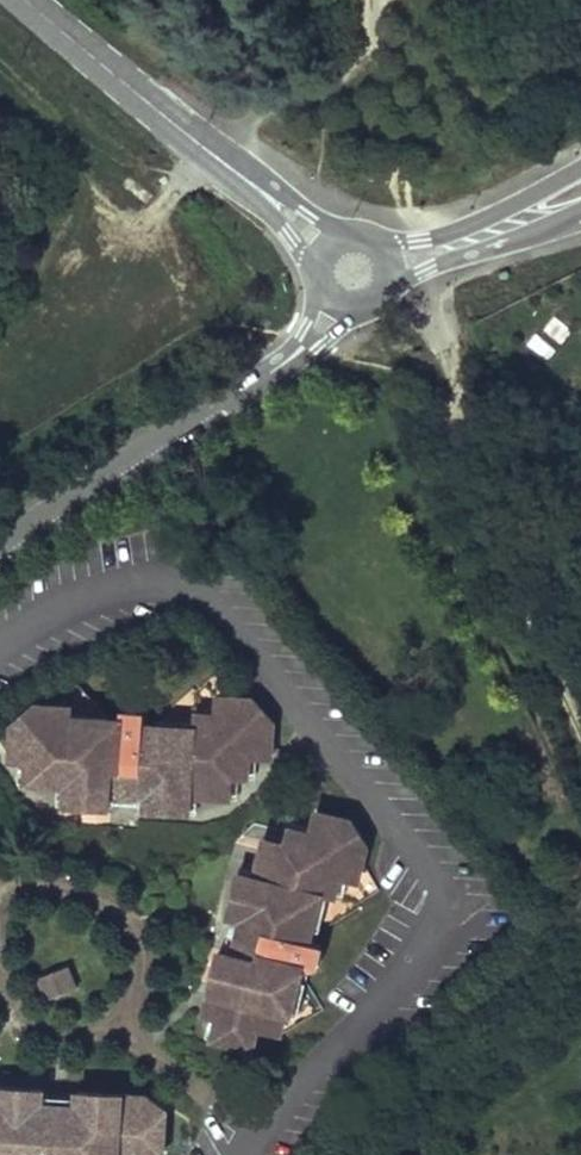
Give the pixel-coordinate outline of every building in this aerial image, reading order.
[(113,724),(76,683),(50,706),(34,704),(13,726),(10,762),(26,763),(25,785),(65,788),(63,807),(110,810),(116,805),(116,794),(118,770),(139,772),(138,796),(138,806),(141,812),(188,815),(189,799),(229,801),(230,779),(246,780),(247,758),(269,760),(273,725),(250,699),(215,698),(214,716),(192,715),(191,729),(147,727),(147,722),(144,715),(142,712),(138,710),(135,708),(130,708),(126,709),(123,712),(119,715),(113,724)] [(139,772),(118,770),(116,794),(138,796),(139,772)] [(347,824),(312,815),(307,836),(286,830),(282,847),(260,841),(250,880),(236,877),(224,920),(227,927),(239,931),(262,936),(256,958),(233,951),(221,948),(215,952),(199,1018),(214,1022),(209,1043),(248,1053),(254,1032),(276,1038),(282,1017),(287,1018),(299,975),(314,970),(316,965),(318,959),(316,953),(313,947),(307,940),(318,898),(332,902),(337,881),(354,886),(363,850),(347,824)] [(262,936),(239,931),(233,951),(256,958),(262,936)] [(49,995),(77,986),(70,962),(42,971),(49,995)] [(138,1154),(145,1154),(160,1154),(163,1115),(140,1113),(142,1098),(76,1094),(69,1101),(68,1111),(67,1134),(45,1132),(47,1109),(48,1099),(42,1092),(0,1089),(0,1154),(138,1154)] [(68,1111),(47,1109),(45,1132),(67,1134),(68,1111)]
